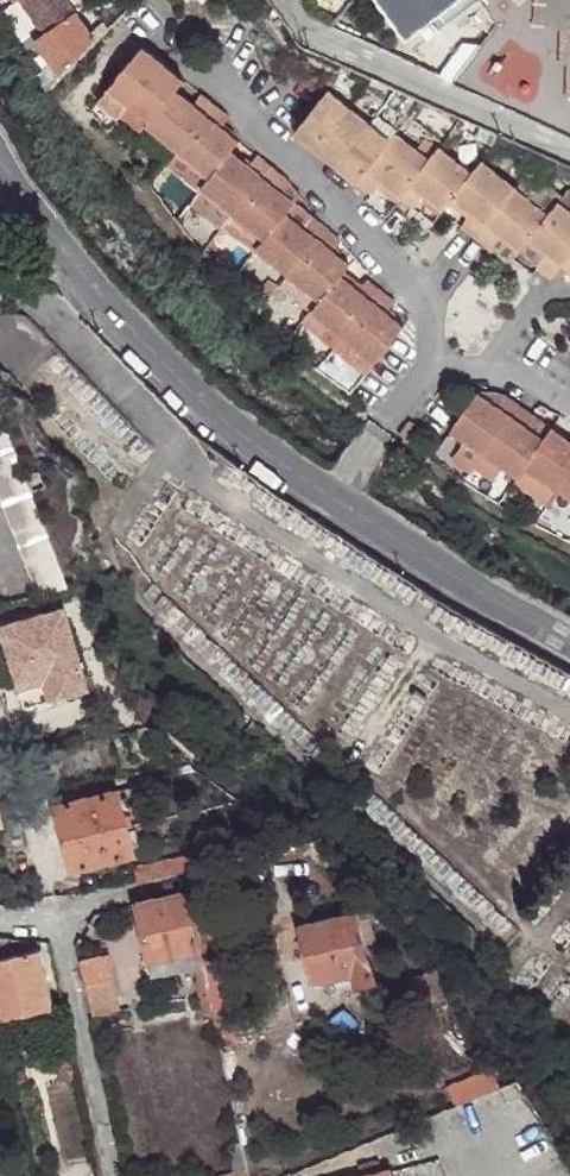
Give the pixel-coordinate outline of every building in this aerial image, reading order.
[(74,15),(64,0),(21,0),(45,36),(74,15)] [(400,29),(439,0),(379,0),(400,29)] [(400,29),(407,36),(456,0),(439,0),(400,29)] [(561,27),(563,0),(551,0),(549,26),(561,27)] [(561,27),(569,28),(569,0),(563,0),(561,27)] [(78,21),(74,15),(45,36),(35,42),(41,48),(78,21)] [(61,74),(94,41),(89,34),(78,21),(41,48),(52,63),(61,74)] [(94,41),(106,29),(100,23),(89,34),(94,41)] [(569,132),(569,83),(567,82),(569,54),(545,52),(503,30),(489,48),(484,43),(463,42),(439,73),(569,132)] [(141,47),(106,91),(145,124),(142,128),(205,180),(198,190),(261,241),(252,251),(315,302),(307,312),(373,363),(401,326),(383,312),(392,302),(363,279),(355,289),(339,276),(348,266),(329,252),(338,242),(309,218),(300,228),(283,215),(292,203),(274,189),(281,179),(254,157),(246,165),(229,152),(237,142),(219,129),(227,118),(198,94),(190,105),(173,92),(182,82),(141,47)] [(46,90),(61,74),(52,63),(36,72),(46,89),(46,90)] [(387,144),(326,93),(291,136),(354,186),(368,197),(379,184),(411,212),(421,199),(440,214),(449,203),(467,216),(456,228),(487,252),(497,240),(515,255),(527,243),(542,256),(531,270),(546,280),(558,267),(569,278),(569,218),(552,205),(543,216),(478,163),(468,176),(435,149),(425,161),(393,135),(387,144)] [(475,393),(448,432),(516,479),(523,469),(569,502),(569,438),(567,442),(548,429),(541,440),(522,427),(530,416),(500,396),(493,407),(475,393)] [(38,593),(68,586),(31,490),(25,475),(0,408),(0,495),(38,593)] [(1,624),(17,680),(41,673),(48,699),(87,687),(64,606),(1,624)] [(41,673),(17,680),(20,692),(44,700),(48,699),(41,673)] [(70,868),(133,851),(117,788),(54,805),(70,868)] [(188,867),(211,862),(208,847),(184,852),(185,854),(136,865),(133,866),(137,880),(188,868),(188,867)] [(194,916),(189,891),(138,903),(149,957),(200,947),(194,916)] [(374,980),(364,942),(357,919),(369,915),(367,907),(303,924),(315,976),(331,972),(353,967),(356,982),(358,984),(374,980)] [(207,913),(194,916),(200,947),(203,961),(206,975),(209,994),(212,1004),(220,1037),(235,1033),(207,913)] [(357,919),(364,942),(376,938),(369,915),(357,919)] [(2,1015),(4,1020),(9,1029),(18,1035),(29,1037),(39,1034),(47,1027),(52,1017),(51,1007),(54,1006),(40,947),(2,955),(0,944),(0,1015),(2,1015)] [(200,947),(149,957),(152,971),(203,961),(200,947)] [(108,953),(81,958),(93,1016),(120,1010),(111,966),(108,953)] [(436,963),(424,968),(431,983),(442,980),(436,963)] [(335,988),(356,982),(353,967),(331,972),(335,988)] [(424,968),(405,976),(409,987),(412,998),(433,991),(431,983),(424,968)] [(199,996),(203,995),(209,994),(206,975),(195,977),(198,990),(199,996)] [(409,987),(405,976),(398,979),(402,989),(409,987)] [(204,1005),(212,1004),(209,994),(203,995),(204,1005)] [(60,1151),(86,1145),(66,1055),(40,1061),(60,1151)] [(455,1105),(502,1085),(493,1065),(445,1085),(455,1105)] [(392,1171),(382,1175),(377,1159),(356,1165),(359,1175),(394,1175),(392,1171)]
